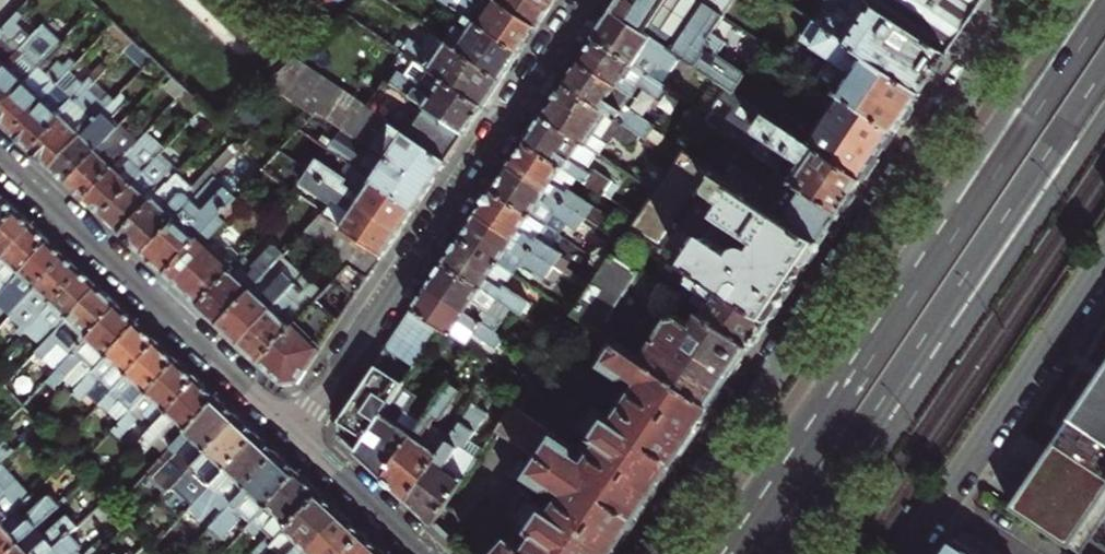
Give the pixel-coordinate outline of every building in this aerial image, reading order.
[(501,3),(491,17),(470,3),(472,0),(443,0),(466,16),(520,53),(530,37),(537,27),(501,3)] [(497,0),(472,0),(470,3),(491,17),(501,3),(497,0)] [(501,3),(537,27),(546,14),(553,4),(546,0),(497,0),(501,3)] [(720,21),(689,0),(621,0),(613,12),(681,57),(734,93),(745,76),(716,56),(725,43),(712,33),(720,21)] [(720,21),(734,0),(689,0),(720,21)] [(946,54),(865,0),(827,0),(836,6),(822,27),(920,93),(931,77),(946,54)] [(946,54),(969,20),(983,0),(865,0),(946,54)] [(18,49),(9,41),(21,28),(15,23),(22,15),(17,11),(0,30),(0,68),(18,49)] [(662,85),(681,57),(613,12),(604,25),(594,39),(662,85)] [(455,24),(444,40),(502,80),(509,69),(520,53),(466,16),(459,26),(455,24)] [(904,119),(920,93),(822,27),(816,23),(804,41),(834,61),(821,82),(842,96),(895,132),(904,119)] [(38,66),(61,41),(41,24),(18,49),(0,68),(0,107),(38,66)] [(395,47),(416,61),(484,107),(492,94),(502,80),(444,40),(433,33),(423,48),(410,40),(407,45),(399,40),(395,47)] [(632,97),(653,112),(668,89),(662,85),(594,39),(586,51),(579,62),(632,97)] [(143,66),(151,59),(132,41),(124,49),(143,66)] [(0,107),(0,121),(2,123),(11,132),(56,84),(68,71),(76,62),(70,57),(62,64),(58,60),(46,72),(38,66),(0,107)] [(330,121),(342,129),(431,186),(440,172),(447,162),(366,107),(294,59),(267,83),(315,116),(318,113),(330,121)] [(391,84),(465,134),(474,121),(484,107),(416,61),(405,77),(404,76),(405,75),(399,72),(391,84)] [(632,97),(579,62),(571,74),(564,85),(641,136),(646,140),(655,127),(634,112),(627,114),(622,111),(632,97)] [(19,139),(31,150),(88,88),(95,81),(107,68),(102,63),(82,84),(77,79),(64,92),(56,84),(11,132),(19,139)] [(77,79),(68,71),(56,84),(64,92),(77,79)] [(176,101),(185,92),(172,79),(163,89),(176,101)] [(385,80),(366,107),(447,162),(456,148),(465,134),(391,84),(385,80)] [(107,93),(95,81),(88,88),(101,100),(107,93)] [(641,136),(564,85),(553,101),(542,118),(596,153),(600,155),(607,145),(610,145),(614,138),(632,150),(641,136)] [(39,157),(50,167),(114,99),(107,93),(101,100),(88,88),(31,150),(39,157)] [(58,174),(66,181),(118,125),(109,116),(124,100),(117,94),(114,99),(50,167),(58,174)] [(878,158),(895,132),(842,96),(811,145),(863,180),(878,158)] [(704,99),(697,109),(707,115),(714,105),(704,99)] [(242,107),(233,114),(249,129),(257,122),(242,107)] [(202,108),(189,122),(195,128),(209,114),(202,108)] [(596,153),(542,118),(534,130),(525,143),(578,178),(603,196),(613,182),(596,171),(592,171),(590,174),(585,171),(596,153)] [(851,197),(863,180),(811,145),(772,118),(761,135),(793,156),(781,174),(840,213),(851,197)] [(75,190),(84,198),(141,139),(122,121),(118,125),(66,181),(75,190)] [(342,129),(330,121),(315,142),(318,145),(322,139),(331,145),(342,129)] [(424,196),(431,186),(342,129),(331,145),(322,139),(318,145),(346,164),(353,168),(415,210),(424,196)] [(93,207),(102,215),(160,152),(165,147),(148,132),(141,139),(84,198),(93,207)] [(578,178),(525,143),(518,153),(509,166),(586,219),(595,207),(570,190),(578,178)] [(133,243),(143,253),(185,208),(214,177),(235,154),(228,148),(191,186),(177,173),(121,233),(133,243)] [(755,251),(797,279),(814,254),(821,243),(723,177),(685,151),(633,228),(662,248),(709,178),(715,183),(712,188),(714,192),(726,200),(720,207),(724,210),(727,218),(748,232),(755,231),(765,237),(755,251)] [(112,224),(121,233),(177,173),(179,170),(160,152),(102,215),(112,224)] [(309,172),(359,206),(362,202),(380,215),(379,218),(399,232),(406,222),(415,210),(353,168),(345,179),(339,175),(317,159),(308,171),(309,172)] [(339,175),(345,179),(353,168),(346,164),(339,175)] [(831,228),(840,213),(781,174),(777,171),(764,190),(759,187),(758,182),(732,165),(723,177),(821,243),(831,228)] [(300,185),(309,172),(308,171),(300,166),(291,179),(300,185)] [(501,178),(493,190),(558,234),(566,222),(578,231),(586,219),(509,166),(501,178)] [(322,215),(383,256),(393,242),(399,232),(379,218),(380,215),(362,202),(359,206),(309,172),(300,185),(299,185),(328,205),(322,215)] [(220,216),(236,198),(234,197),(237,193),(238,190),(238,187),(236,183),(233,179),(231,178),(228,177),(224,177),(222,178),(220,179),(218,181),(214,177),(185,208),(143,253),(155,263),(165,273),(220,216)] [(484,204),(476,215),(554,267),(562,255),(550,247),(558,234),(493,190),(484,204)] [(17,211),(10,205),(1,196),(0,197),(0,230),(17,211)] [(32,225),(24,217),(17,211),(0,230),(0,260),(32,225)] [(327,251),(350,267),(367,279),(376,267),(383,256),(322,215),(303,235),(327,251)] [(554,267),(476,215),(470,225),(460,239),(513,275),(522,263),(554,285),(562,273),(554,267)] [(181,288),(198,304),(235,266),(209,242),(227,223),(220,216),(165,273),(181,288)] [(49,241),(38,231),(32,225),(0,260),(0,294),(49,241)] [(513,275),(460,239),(451,252),(444,263),(513,309),(522,315),(530,303),(505,286),(513,275)] [(65,256),(57,248),(49,241),(0,294),(0,304),(11,314),(13,311),(65,256)] [(797,279),(755,251),(750,248),(747,247),(742,247),(738,248),(737,250),(732,256),(712,242),(700,243),(686,264),(694,269),(769,320),(778,307),(794,283),(797,279)] [(209,314),(218,324),(276,263),(284,254),(275,245),(271,246),(254,265),(243,256),(235,266),(198,304),(209,314)] [(562,273),(565,275),(571,266),(573,263),(562,255),(554,267),(562,273)] [(72,262),(65,256),(13,311),(25,323),(16,332),(21,337),(24,333),(82,272),(72,262)] [(607,267),(591,292),(575,316),(599,333),(639,273),(614,257),(607,267)] [(228,333),(239,343),(297,282),(276,263),(218,324),(228,333)] [(513,309),(444,263),(436,275),(428,288),(497,333),(513,309)] [(590,279),(571,266),(565,275),(591,292),(607,267),(600,263),(590,279)] [(350,267),(334,283),(353,300),(367,279),(350,267)] [(761,333),(769,320),(694,269),(685,284),(693,289),(684,303),(706,318),(750,348),(761,333)] [(40,348),(98,287),(89,278),(82,272),(24,333),(40,348)] [(248,351),(259,362),(295,323),(317,301),(321,296),(302,277),(297,282),(239,343),(248,351)] [(660,287),(650,281),(642,292),(652,298),(660,287)] [(65,361),(117,305),(109,297),(98,287),(40,348),(35,353),(42,360),(45,357),(53,349),(58,344),(66,352),(61,358),(65,361)] [(497,333),(428,288),(421,298),(413,309),(440,328),(451,336),(465,345),(472,333),(496,350),(504,338),(497,333)] [(259,362),(282,383),(299,380),(329,336),(338,322),(317,301),(295,323),(259,362)] [(95,370),(138,325),(128,316),(117,305),(65,361),(58,369),(46,382),(53,390),(63,380),(83,359),(95,370)] [(416,366),(431,342),(440,328),(413,309),(388,346),(416,366)] [(25,323),(13,311),(11,314),(4,322),(16,332),(25,323)] [(728,381),(750,348),(706,318),(698,330),(679,317),(671,318),(642,361),(711,407),(728,381)] [(100,404),(158,343),(149,335),(138,325),(95,370),(75,392),(74,393),(82,400),(88,394),(99,405),(100,404)] [(440,328),(431,342),(442,350),(451,336),(440,328)] [(465,345),(472,350),(488,361),(496,350),(472,333),(465,345)] [(604,345),(614,352),(618,345),(609,339),(604,345)] [(121,423),(178,362),(168,353),(158,343),(100,404),(121,423)] [(58,344),(53,349),(45,357),(58,369),(65,361),(61,358),(66,352),(58,344)] [(513,409),(503,424),(636,518),(672,465),(711,407),(642,361),(618,345),(614,352),(604,366),(623,379),(628,377),(630,375),(642,383),(617,419),(613,417),(610,421),(594,410),(580,430),(601,444),(586,466),(575,458),(577,456),(575,451),(513,409)] [(358,454),(402,388),(416,366),(388,346),(338,420),(340,430),(340,437),(358,454)] [(63,380),(75,392),(95,370),(83,359),(63,380)] [(152,429),(198,380),(189,372),(178,362),(121,423),(114,430),(121,437),(133,426),(140,418),(152,429)] [(1010,508),(1080,553),(1104,518),(1104,367),(1076,409),(1010,508)] [(209,390),(198,380),(152,429),(146,436),(136,447),(145,456),(157,443),(167,453),(218,399),(209,390)] [(424,422),(385,479),(399,491),(410,501),(451,440),(432,426),(436,421),(438,423),(443,421),(462,392),(449,384),(424,422)] [(402,388),(358,454),(371,465),(385,479),(424,422),(408,411),(416,398),(402,388)] [(174,487),(238,417),(229,409),(218,399),(167,453),(151,471),(162,482),(165,479),(174,487)] [(474,405),(451,440),(410,501),(423,514),(435,526),(486,449),(469,437),(486,413),(474,405)] [(212,486),(259,436),(249,427),(238,417),(174,487),(171,490),(184,502),(188,498),(198,487),(198,480),(201,477),(212,486)] [(146,436),(152,429),(140,418),(133,426),(146,436)] [(636,518),(503,424),(496,435),(534,461),(524,476),(551,495),(555,490),(567,498),(554,519),(537,508),(523,529),(528,531),(515,546),(505,553),(612,553),(636,518)] [(232,505),(278,455),(268,445),(259,436),(212,486),(195,505),(191,508),(204,520),(217,507),(217,506),(219,502),(217,500),(222,495),(232,505)] [(252,523),(299,473),(288,463),(278,455),(232,505),(224,513),(211,528),(224,540),(238,525),(239,521),(237,519),(242,514),(252,523)] [(14,511),(30,496),(0,463),(0,464),(0,523),(14,511)] [(320,494),(310,484),(299,473),(252,523),(247,529),(256,537),(263,530),(270,536),(254,553),(265,553),(270,548),(320,494)] [(195,505),(212,486),(201,477),(198,480),(198,487),(188,498),(195,505)] [(32,531),(44,520),(60,505),(49,494),(28,513),(24,521),(14,511),(0,523),(0,553),(7,553),(32,531)] [(320,494),(270,548),(275,553),(306,553),(343,514),(332,504),(320,494)] [(217,506),(217,507),(224,513),(232,505),(222,495),(217,500),(219,502),(217,506)] [(32,531),(7,553),(48,553),(70,533),(79,525),(68,514),(52,529),(45,535),(47,539),(43,543),(32,531)] [(306,553),(348,553),(365,535),(353,523),(343,514),(306,553)] [(45,535),(52,529),(44,520),(32,531),(43,543),(47,539),(45,535)] [(116,527),(94,546),(99,552),(121,532),(116,527)] [(77,550),(82,546),(70,533),(48,553),(82,553),(77,550)] [(376,545),(365,535),(348,553),(386,553),(376,545)] [(128,552),(130,553),(135,553),(149,542),(144,536),(128,552)] [(952,538),(941,553),(976,553),(952,538)]
